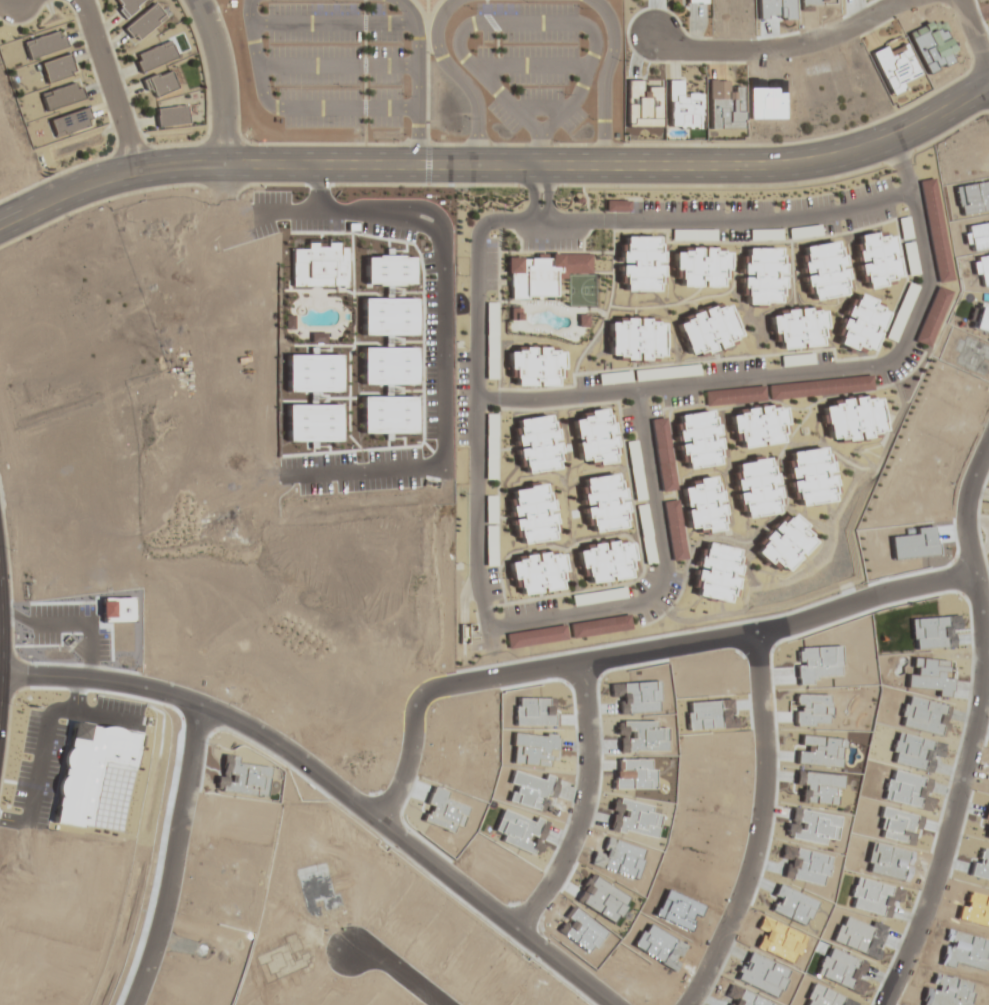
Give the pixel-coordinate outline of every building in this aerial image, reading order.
[(125,19),(148,0),(114,0),(111,2),(125,19)] [(134,43),(166,18),(154,3),(123,28),(134,43)] [(65,49),(60,31),(23,41),(28,59),(65,49)] [(179,56),(171,39),(133,56),(140,74),(179,56)] [(870,52),(889,96),(905,89),(902,82),(919,75),(906,45),(890,52),(887,45),(870,52)] [(39,63),(46,83),(74,74),(68,54),(39,63)] [(179,87),(170,68),(144,81),(153,99),(179,87)] [(625,128),(661,128),(661,80),(625,80),(625,128)] [(701,129),(701,91),(680,91),(680,80),(666,80),(667,129),(701,129)] [(742,89),(728,89),(728,80),(708,80),(708,129),(742,129),(742,89)] [(40,95),(46,111),(81,98),(75,82),(40,95)] [(155,108),(157,127),(188,124),(186,105),(155,108)] [(49,118),(53,135),(90,127),(86,110),(49,118)] [(919,180),(936,283),(952,280),(934,178),(919,180)] [(912,237),(908,216),(897,218),(901,239),(912,237)] [(714,230),(672,230),(672,240),(714,240),(714,230)] [(899,276),(893,236),(883,237),(882,231),(853,236),(861,289),(893,284),(892,277),(899,276)] [(661,236),(619,236),(619,291),(661,291),(661,236)] [(799,246),(806,300),(848,295),(841,241),(799,246)] [(918,274),(914,242),(902,243),(906,275),(918,274)] [(673,248),(673,287),(721,287),(721,278),(728,278),(727,247),(673,248)] [(784,249),(740,249),(740,304),(784,304),(784,249)] [(554,298),(554,276),(592,275),(591,255),(507,257),(507,299),(554,298)] [(885,338),(895,342),(918,287),(908,283),(885,338)] [(950,292),(937,286),(913,341),(927,347),(950,292)] [(889,308),(853,295),(834,343),(870,357),(889,308)] [(687,357),(740,342),(728,302),(676,317),(687,357)] [(496,377),(496,304),(487,304),(487,377),(496,377)] [(826,347),(824,308),(771,311),(773,350),(826,347)] [(663,360),(663,318),(608,317),(608,359),(663,360)] [(562,349),(510,349),(510,386),(562,386),(562,349)] [(781,355),(781,366),(812,366),(812,355),(781,355)] [(702,376),(702,365),(598,373),(599,384),(702,376)] [(768,385),(769,400),(872,392),(871,377),(768,385)] [(765,401),(764,386),(704,391),(705,406),(765,401)] [(822,402),(827,444),(881,437),(876,395),(822,402)] [(782,404),(730,411),(735,449),(787,442),(782,404)] [(580,412),(581,418),(572,419),(579,466),(617,461),(610,407),(580,412)] [(723,464),(715,409),(674,416),(682,470),(723,464)] [(486,479),(497,479),(497,415),(486,415),(486,479)] [(514,419),(519,473),(561,469),(556,415),(514,419)] [(676,490),(666,417),(650,419),(661,492),(676,490)] [(628,441),(635,502),(646,501),(639,439),(628,441)] [(828,446),(785,453),(793,507),(836,501),(828,446)] [(733,462),(739,518),(781,513),(775,458),(733,462)] [(579,479),(587,533),(629,528),(622,473),(579,479)] [(720,476),(689,480),(690,487),(682,488),(688,535),(727,530),(720,476)] [(509,488),(515,544),(556,540),(550,484),(509,488)] [(672,561),(686,559),(679,499),(664,501),(672,561)] [(638,504),(645,565),(656,564),(649,502),(638,504)] [(816,539),(789,512),(752,549),(779,576),(816,539)] [(933,532),(886,536),(891,570),(939,567),(933,532)] [(578,546),(583,584),(636,577),(631,539),(578,546)] [(742,550),(702,542),(691,596),(732,603),(742,550)] [(561,551),(510,557),(515,595),(565,589),(561,551)] [(495,552),(487,552),(488,565),(495,564),(495,552)] [(627,598),(626,588),(573,595),(574,606),(627,598)] [(570,624),(571,638),(631,631),(629,617),(570,624)] [(945,625),(909,627),(914,659),(949,657),(945,625)] [(567,641),(566,627),(506,633),(507,647),(567,641)] [(909,670),(905,697),(949,705),(951,674),(909,670)] [(951,719),(907,705),(903,731),(945,745),(951,719)]
